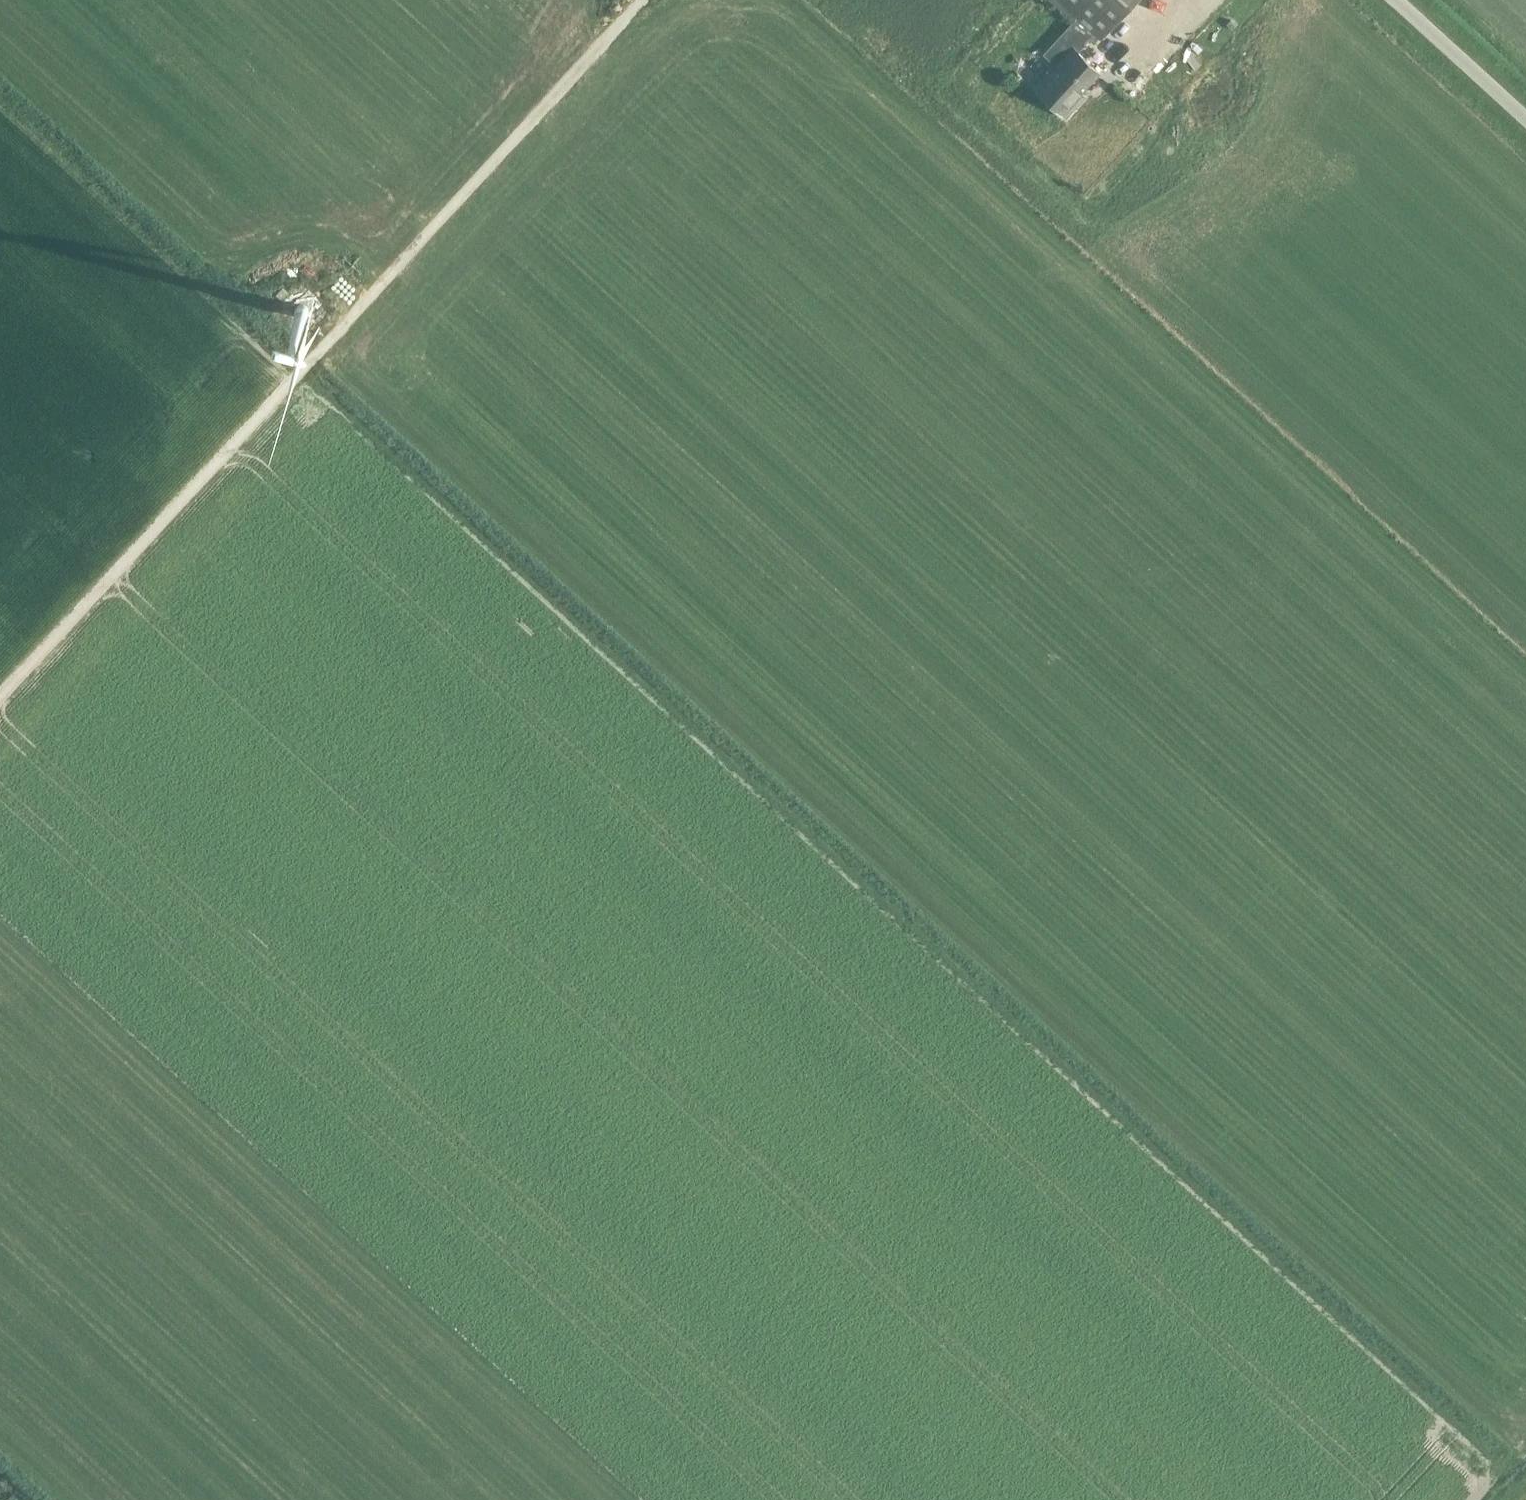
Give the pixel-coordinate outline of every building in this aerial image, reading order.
[(1074,21),(1092,37),(1096,41),(1134,0),(1052,0),(1074,21)] [(1056,66),(1051,72),(1036,88),(1066,115),(1078,102),(1074,98),(1099,71),(1078,52),(1092,37),(1074,21),(1043,54),(1056,66)]
